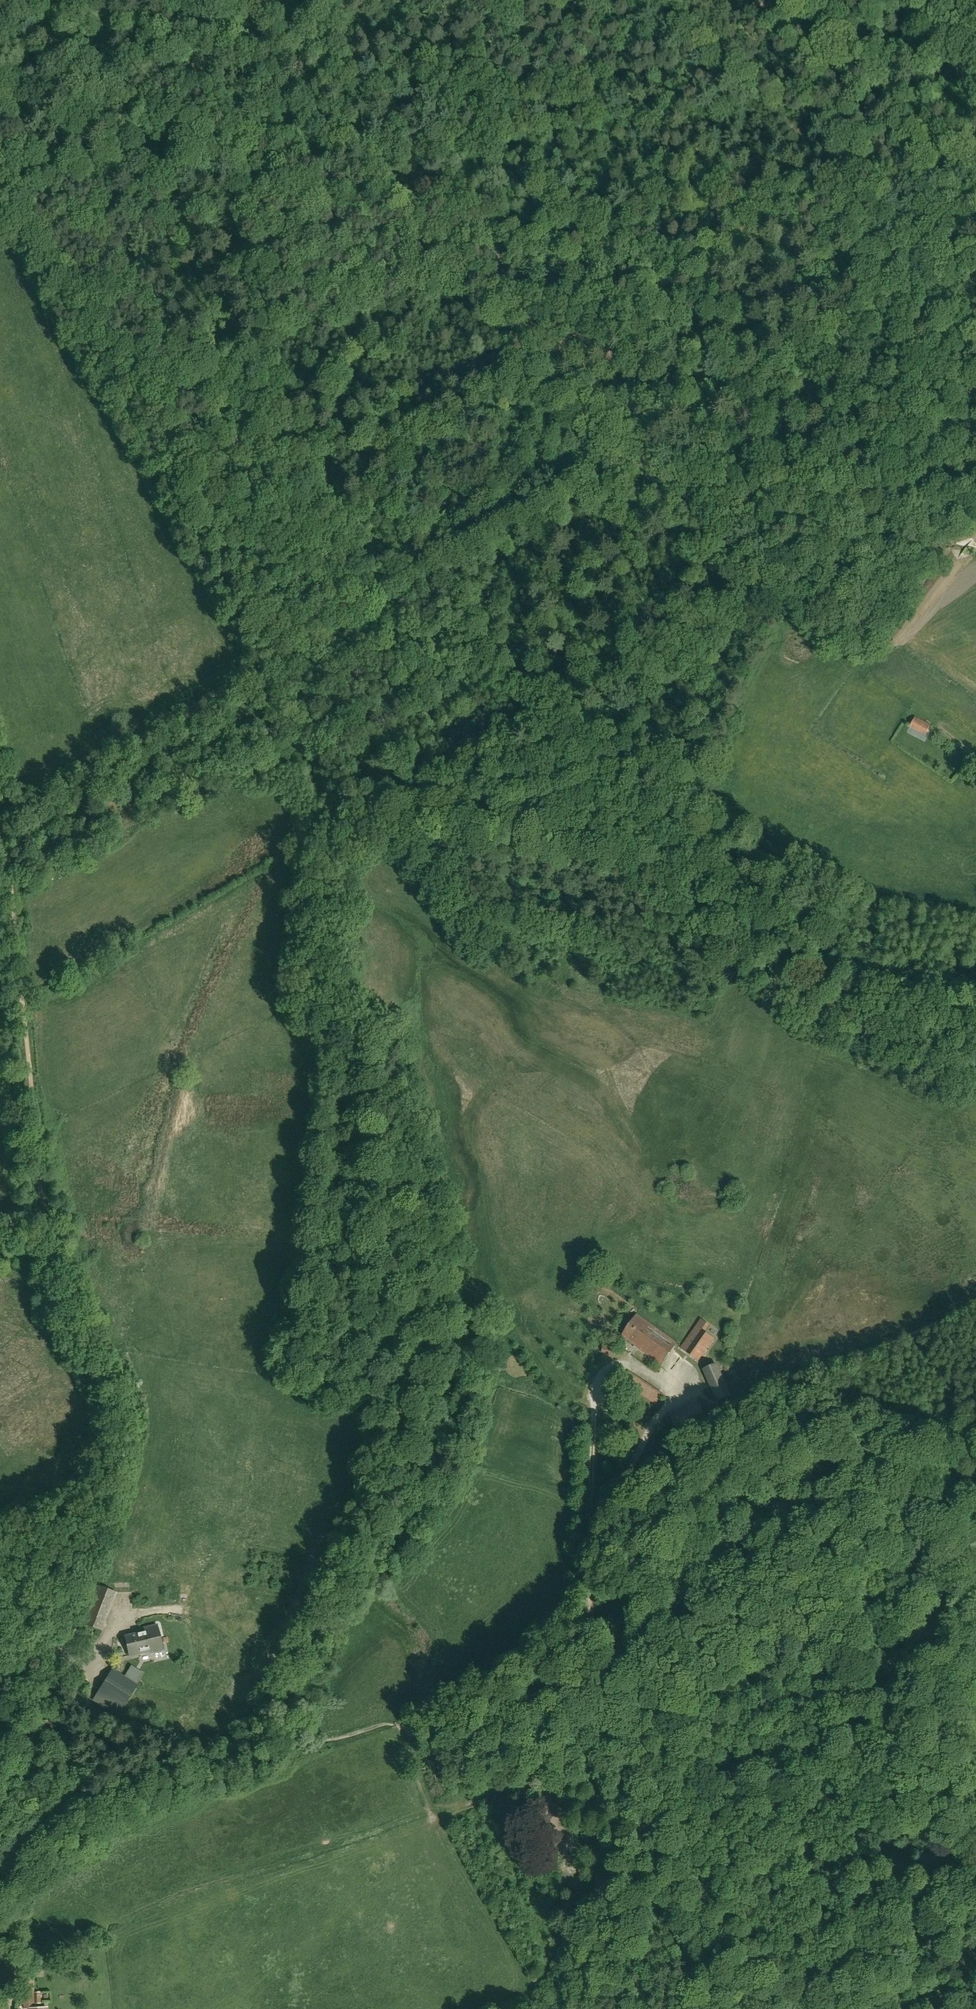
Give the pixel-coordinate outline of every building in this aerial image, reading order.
[(930,726),(915,718),(910,727),(926,735),(930,726)] [(619,1335),(663,1367),(679,1346),(634,1314),(619,1335)] [(704,1323),(683,1351),(700,1363),(716,1342),(706,1335),(711,1328),(704,1323)] [(730,1397),(717,1365),(705,1370),(718,1402),(730,1397)] [(622,1384),(649,1396),(653,1385),(626,1373),(622,1384)] [(98,1587),(84,1624),(102,1631),(117,1593),(98,1587)] [(126,1639),(124,1639),(123,1641),(124,1646),(126,1647),(127,1647),(129,1652),(146,1648),(147,1653),(150,1652),(150,1654),(164,1651),(157,1625),(144,1629),(145,1633),(125,1638),(126,1639)] [(137,1685),(111,1669),(95,1695),(121,1711),(137,1685)] [(19,1976),(34,1978),(35,1969),(19,1968),(19,1976)] [(33,1993),(34,2004),(41,2003),(40,1992),(35,1993),(33,1993)]
